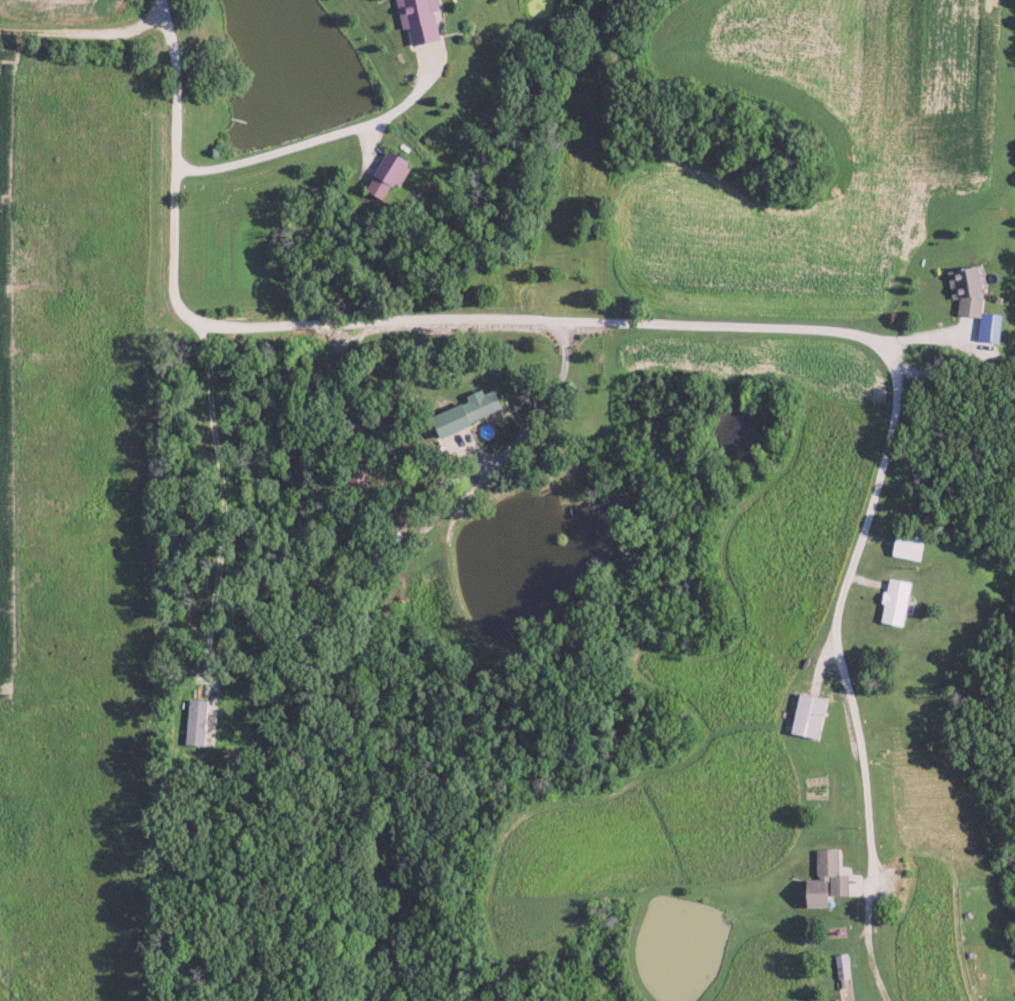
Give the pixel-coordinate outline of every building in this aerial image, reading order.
[(437,10),(441,9),(440,0),(399,0),(404,28),(411,27),(414,45),(442,40),(437,10)] [(387,199),(411,159),(392,148),(368,188),(387,199)] [(981,339),(1003,342),(1006,314),(984,311),(989,271),(954,267),(951,297),(962,299),(961,314),(984,316),(981,339)] [(507,411),(499,389),(487,393),(486,389),(470,396),(472,401),(437,415),(444,435),(507,411)] [(351,485),(368,485),(368,462),(350,463),(351,485)] [(926,559),(928,536),(899,533),(897,557),(926,559)] [(906,626),(914,582),(891,578),(883,621),(906,626)] [(830,699),(803,693),(794,733),(822,739),(830,699)] [(208,745),(210,700),(190,699),(187,744),(208,745)] [(808,880),(809,907),(834,907),(834,896),(852,895),(851,874),(842,874),(841,849),(819,850),(820,879),(808,880)] [(839,978),(853,977),(850,952),(837,954),(839,978)]
